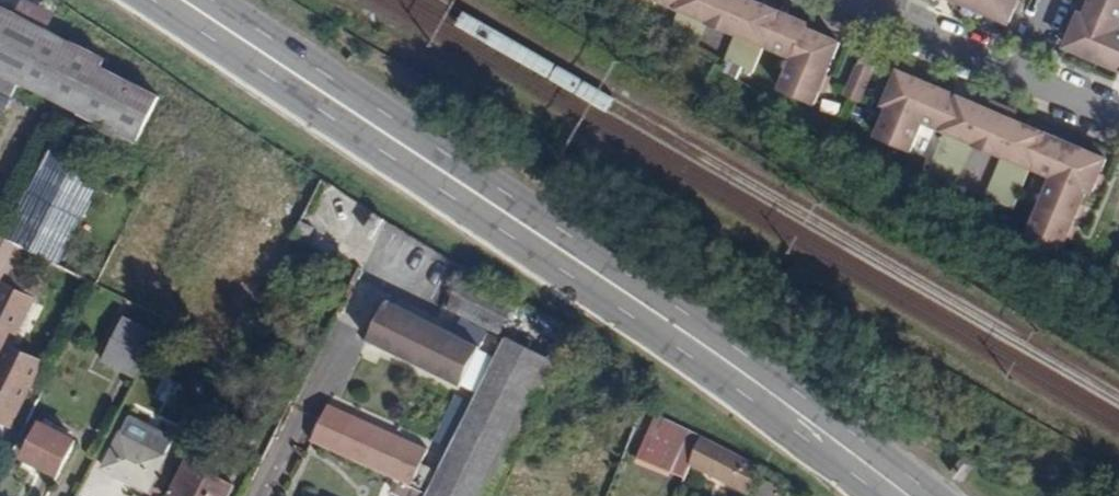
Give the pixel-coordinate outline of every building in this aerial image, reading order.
[(15,13),(46,27),(53,13),(25,0),(21,0),(15,13)] [(679,8),(672,23),(700,35),(707,20),(715,0),(660,0),(679,8)] [(707,20),(737,33),(751,0),(715,0),(707,20)] [(754,0),(751,0),(737,33),(724,61),(753,73),(765,45),(794,57),(781,90),(814,104),(820,91),(827,75),(841,42),(826,36),(808,28),(810,24),(787,15),(784,21),(777,18),(780,11),(754,0)] [(957,0),(1010,23),(1016,8),(1020,0),(957,0)] [(1021,0),(1020,0),(1016,8),(1022,10),(1025,2),(1021,0)] [(1088,11),(1086,15),(1081,13),(1077,24),(1073,32),(1067,47),(1118,69),(1118,0),(1093,0),(1088,11)] [(1083,9),(1088,11),(1093,0),(1087,0),(1083,9)] [(19,82),(138,140),(159,97),(99,68),(104,59),(0,8),(0,73),(19,82)] [(787,15),(780,11),(777,18),(784,21),(787,15)] [(1077,24),(1071,21),(1068,30),(1073,32),(1077,24)] [(827,31),(810,24),(808,28),(826,36),(827,31)] [(878,61),(863,55),(845,95),(860,101),(878,61)] [(953,94),(900,71),(893,86),(890,94),(885,105),(890,107),(885,119),(879,133),(877,137),(911,152),(924,121),(946,131),(928,173),(956,184),(974,142),(988,109),(961,97),(958,104),(950,101),(953,94)] [(0,73),(0,91),(12,97),(19,82),(0,73)] [(833,77),(827,75),(820,91),(826,93),(833,77)] [(884,92),(890,94),(893,86),(888,84),(884,92)] [(0,91),(0,122),(12,97),(0,91)] [(961,97),(953,94),(950,101),(958,104),(961,97)] [(992,110),(988,109),(974,142),(1004,155),(1018,122),(1015,120),(1018,112),(995,102),(992,110)] [(874,131),(879,133),(885,119),(880,117),(874,131)] [(1047,133),(1018,122),(1004,155),(986,197),(1014,209),(1032,167),(1054,177),(1029,237),(1062,251),(1068,239),(1074,225),(1077,216),(1083,203),(1088,191),(1093,193),(1097,183),(1101,174),(1107,159),(1054,137),(1051,144),(1044,140),(1047,133)] [(1054,137),(1047,133),(1044,140),(1051,144),(1054,137)] [(1106,176),(1101,174),(1097,183),(1103,185),(1106,176)] [(1088,204),(1083,203),(1077,216),(1083,218),(1088,204)] [(301,221),(293,236),(307,243),(315,228),(301,221)] [(1079,227),(1074,225),(1068,239),(1073,241),(1079,227)] [(10,425),(42,362),(10,346),(34,298),(3,283),(0,290),(0,420),(10,425)] [(356,286),(351,284),(338,310),(343,313),(356,286)] [(387,301),(367,341),(462,387),(480,350),(481,347),(454,334),(387,301)] [(123,316),(101,361),(135,377),(157,333),(123,316)] [(488,333),(461,319),(454,334),(481,347),(488,333)] [(560,364),(507,337),(505,341),(496,358),(478,394),(469,413),(455,440),(440,471),(428,495),(494,495),(560,364)] [(496,358),(480,350),(462,387),(478,394),(496,358)] [(329,404),(311,442),(428,495),(440,471),(423,463),(428,449),(329,404)] [(469,413),(451,404),(437,431),(455,440),(469,413)] [(42,424),(25,457),(58,475),(76,441),(42,424)] [(650,429),(637,458),(672,472),(684,444),(650,429)] [(179,461),(121,433),(103,468),(160,495),(161,495),(179,461)] [(711,441),(704,455),(739,471),(746,458),(711,441)] [(696,449),(684,444),(672,472),(685,478),(696,449)] [(171,495),(230,495),(235,486),(189,462),(171,495)]
